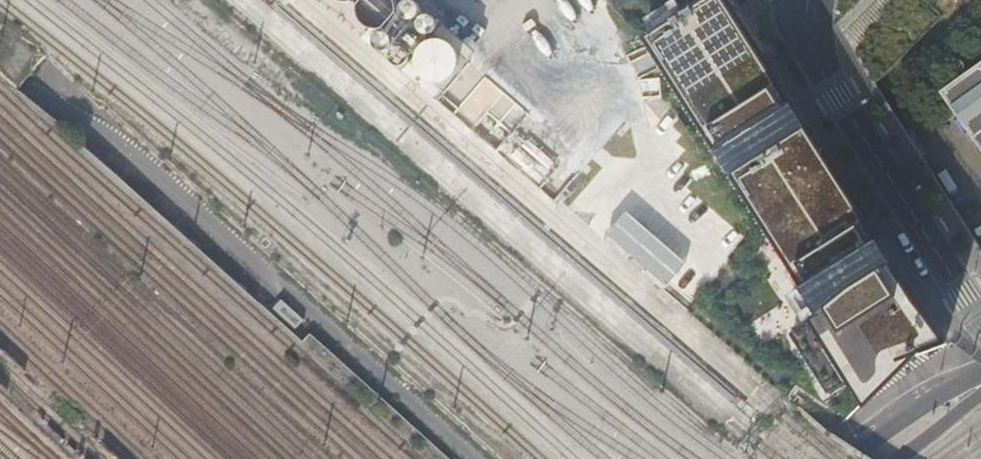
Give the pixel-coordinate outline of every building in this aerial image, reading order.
[(366,17),(369,41),(418,83),(420,83),(549,193),(546,172),(550,168),(512,99),(486,77),(482,43),(472,34),(440,38),(437,31),(419,42),(417,20),(439,8),(435,0),(346,0),(366,17)] [(720,0),(709,0),(646,40),(820,312),(786,333),(851,417),(916,353),(946,342),(836,170),(720,0)] [(10,37),(0,28),(0,47),(10,37)] [(23,43),(2,65),(18,81),(40,58),(23,43)] [(980,147),(980,64),(941,92),(980,147)]
